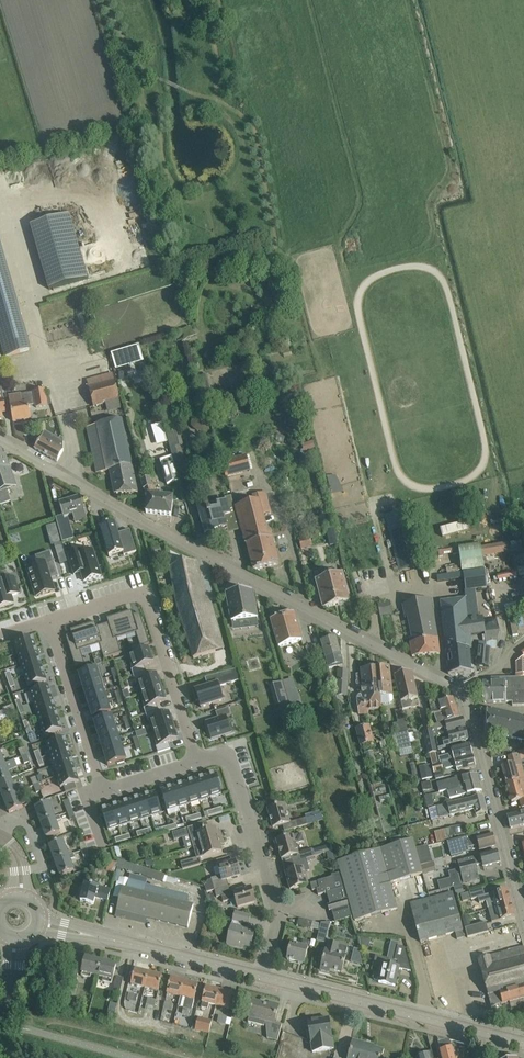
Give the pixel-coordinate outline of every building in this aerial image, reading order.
[(69,214),(31,225),(49,289),(87,278),(69,214)] [(5,357),(30,349),(0,244),(0,340),(5,357)] [(191,327),(178,331),(179,336),(193,331),(191,327)] [(138,345),(111,353),(116,369),(143,360),(138,345)] [(88,387),(93,406),(118,399),(114,380),(112,373),(87,379),(89,386),(88,387)] [(11,405),(13,421),(31,418),(29,406),(36,405),(37,408),(48,406),(46,395),(45,390),(34,392),(27,393),(9,396),(11,405)] [(204,411),(201,411),(201,412),(193,412),(192,424),(194,426),(194,427),(198,431),(199,430),(201,431),(208,432),(210,429),(209,420),(204,411)] [(57,417),(49,418),(51,428),(58,427),(57,417)] [(86,422),(87,428),(97,473),(110,470),(115,493),(138,493),(124,420),(95,426),(94,421),(86,422)] [(162,428),(152,431),(156,445),(166,441),(162,428)] [(35,448),(57,461),(63,450),(64,442),(45,431),(35,448)] [(180,432),(167,436),(172,455),(180,481),(193,477),(180,432)] [(1,505),(11,501),(7,488),(14,486),(9,473),(12,472),(6,454),(4,454),(1,447),(0,448),(0,501),(1,505)] [(218,451),(213,451),(209,454),(210,459),(209,459),(207,462),(214,467),(216,464),(221,463),(218,451)] [(172,455),(160,458),(168,484),(179,480),(172,455)] [(222,462),(226,477),(251,471),(247,455),(222,462)] [(146,489),(145,495),(148,495),(146,513),(171,516),(173,505),(173,498),(168,497),(155,496),(156,486),(153,486),(151,478),(142,480),(144,489),(146,489)] [(255,502),(236,507),(244,538),(246,544),(247,544),(254,570),(279,564),(277,553),(271,532),(268,533),(264,515),(271,513),(266,493),(253,496),(255,502)] [(81,496),(59,503),(63,515),(63,516),(68,515),(75,513),(85,510),(81,496)] [(226,501),(217,503),(218,508),(209,509),(208,503),(198,505),(202,522),(205,533),(217,530),(218,532),(228,529),(224,516),(236,513),(232,496),(225,498),(226,501)] [(406,511),(385,516),(398,569),(419,564),(406,511)] [(63,515),(55,517),(56,519),(62,542),(74,539),(68,518),(64,519),(63,516),(63,515)] [(115,523),(101,528),(109,556),(123,552),(124,555),(137,552),(130,530),(122,532),(122,533),(119,535),(115,523)] [(333,527),(325,529),(330,545),(337,543),(333,527)] [(300,540),(301,549),(312,547),(310,538),(300,540)] [(521,540),(506,543),(508,553),(522,551),(521,540)] [(481,544),(459,547),(462,571),(464,571),(484,568),(481,544)] [(64,553),(58,555),(60,564),(66,562),(64,553)] [(91,553),(69,560),(72,570),(78,586),(100,579),(91,553)] [(172,578),(178,606),(194,658),(224,650),(212,604),(205,598),(199,572),(197,561),(170,567),(172,578)] [(45,565),(24,573),(34,599),(54,592),(45,565)] [(443,602),(446,650),(470,648),(471,648),(469,635),(485,633),(484,622),(483,617),(477,618),(475,598),(474,589),(487,587),(484,568),(464,571),(466,590),(465,590),(466,599),(443,602)] [(516,571),(497,576),(498,580),(518,576),(516,571)] [(316,580),(321,598),(324,608),(350,601),(347,591),(342,573),(316,580)] [(0,588),(0,610),(7,608),(5,600),(10,599),(8,589),(3,591),(1,587),(0,588)] [(227,592),(232,621),(258,618),(252,591),(227,592)] [(374,598),(377,610),(379,609),(381,616),(392,614),(389,601),(388,602),(386,595),(374,598)] [(411,646),(413,657),(440,654),(439,643),(431,599),(403,605),(411,646)] [(133,611),(120,615),(127,636),(136,632),(141,646),(150,644),(140,613),(134,615),(133,611)] [(274,630),(279,647),(302,640),(297,623),(294,613),(271,620),(274,630)] [(109,623),(103,625),(113,655),(121,653),(117,639),(127,636),(120,615),(107,619),(109,623)] [(96,622),(84,626),(90,647),(100,644),(105,658),(113,655),(103,625),(98,627),(96,622)] [(72,635),(67,637),(76,667),(85,664),(81,650),(90,647),(84,626),(71,630),(72,635)] [(15,643),(18,654),(36,648),(33,637),(15,643)] [(325,653),(329,668),(343,664),(339,649),(336,639),(322,643),(325,653)] [(487,643),(479,642),(477,666),(489,667),(489,657),(490,657),(490,651),(498,651),(498,650),(502,642),(497,641),(487,643)] [(306,647),(309,658),(317,656),(317,655),(322,653),(320,643),(306,647)] [(40,659),(36,648),(18,654),(21,664),(40,659)] [(151,648),(129,655),(133,669),(131,669),(133,675),(146,671),(144,665),(153,662),(151,657),(153,656),(151,648)] [(470,648),(446,650),(447,663),(448,674),(472,672),(470,648)] [(484,682),(484,692),(521,691),(523,691),(523,656),(515,662),(516,678),(491,678),(491,682),(484,682)] [(40,659),(21,664),(25,675),(43,669),(40,659)] [(376,668),(378,687),(378,696),(381,696),(381,703),(392,701),(393,700),(393,695),(391,678),(390,667),(376,668)] [(100,668),(79,674),(83,686),(104,679),(100,668)] [(196,690),(194,691),(196,698),(198,697),(201,707),(224,700),(220,686),(241,680),(237,668),(205,677),(208,684),(195,688),(196,690)] [(360,688),(360,689),(378,687),(376,668),(362,670),(362,674),(356,674),(357,681),(356,681),(357,686),(361,686),(360,684),(363,684),(363,688),(360,688)] [(43,669),(25,675),(28,686),(47,680),(43,669)] [(337,696),(347,697),(349,671),(338,670),(337,696)] [(146,671),(133,675),(135,682),(137,681),(141,694),(163,687),(161,680),(159,680),(157,675),(148,678),(146,671)] [(395,676),(397,686),(403,709),(411,707),(410,700),(418,698),(412,671),(395,676)] [(283,681),(291,711),(303,708),(297,689),(296,690),(293,678),(283,681)] [(104,679),(83,686),(86,696),(105,691),(107,690),(104,679)] [(30,692),(34,703),(52,697),(48,686),(30,692)] [(163,687),(141,694),(146,707),(144,708),(146,714),(158,710),(156,704),(165,701),(164,695),(165,695),(163,687)] [(378,687),(360,689),(361,695),(359,695),(359,696),(360,712),(366,712),(366,709),(382,708),(381,703),(381,696),(378,696),(378,687)] [(105,691),(86,696),(89,707),(108,701),(105,691)] [(484,692),(484,703),(495,703),(512,702),(512,706),(523,706),(523,691),(521,691),(484,692)] [(285,692),(275,695),(278,706),(288,703),(285,692)] [(52,697),(34,703),(37,713),(55,707),(52,697)] [(429,703),(432,714),(456,707),(453,698),(452,697),(429,703)] [(108,701),(89,707),(93,718),(111,712),(108,701)] [(0,720),(7,717),(16,713),(13,705),(3,709),(4,710),(0,712),(0,720)] [(55,707),(37,713),(41,724),(59,718),(55,707)] [(435,714),(437,724),(445,722),(460,718),(456,707),(432,714),(432,715),(435,714)] [(217,716),(205,720),(211,739),(232,732),(227,716),(231,715),(228,708),(216,712),(217,716)] [(523,741),(523,719),(521,717),(500,712),(487,708),(487,733),(501,736),(523,741)] [(398,723),(393,724),(399,751),(412,748),(403,709),(395,711),(398,723)] [(158,710),(146,714),(148,720),(150,720),(154,732),(175,726),(173,718),(171,719),(169,713),(160,716),(158,710)] [(113,716),(94,722),(97,733),(116,727),(113,716)] [(463,717),(460,718),(445,722),(448,733),(466,729),(463,717)] [(59,718),(41,724),(44,735),(62,729),(59,718)] [(175,726),(154,732),(158,746),(156,746),(158,752),(171,748),(169,742),(178,739),(176,734),(178,733),(175,726)] [(357,730),(361,745),(373,742),(369,726),(357,730)] [(116,727),(97,733),(101,743),(119,737),(116,727)] [(468,740),(466,729),(448,733),(449,738),(442,740),(443,746),(458,742),(468,740)] [(433,733),(423,734),(428,755),(437,753),(433,733)] [(119,737),(101,743),(104,754),(123,748),(119,737)] [(47,744),(50,755),(69,749),(65,738),(47,744)] [(433,765),(433,766),(473,755),(470,744),(459,747),(452,749),(453,755),(440,759),(441,763),(433,765)] [(19,750),(22,757),(27,755),(24,748),(19,750)] [(123,748),(104,754),(108,766),(117,763),(117,764),(125,762),(124,761),(126,760),(123,748)] [(69,749),(50,755),(54,765),(72,760),(69,749)] [(502,766),(507,784),(519,781),(523,780),(523,774),(522,765),(520,760),(523,759),(523,749),(518,751),(518,753),(508,756),(510,764),(502,766)] [(27,755),(22,757),(25,764),(30,762),(27,755)] [(473,755),(433,766),(437,779),(443,777),(442,772),(443,771),(443,768),(445,768),(456,765),(458,771),(476,767),(473,755)] [(11,778),(8,771),(18,767),(15,759),(5,763),(0,765),(0,782),(11,778)] [(54,765),(57,776),(76,770),(72,760),(54,765)] [(75,783),(76,782),(79,781),(76,770),(57,776),(61,787),(64,786),(66,792),(76,789),(75,783)] [(215,773),(205,777),(211,797),(222,794),(220,787),(222,787),(219,779),(217,780),(215,773)] [(448,790),(448,792),(458,789),(458,786),(479,781),(477,773),(464,777),(463,775),(455,777),(455,778),(437,784),(440,792),(448,790)] [(30,779),(33,786),(42,783),(39,775),(30,779)] [(211,797),(205,777),(194,780),(200,801),(211,797)] [(3,798),(17,792),(17,793),(21,791),(25,789),(24,785),(15,789),(11,778),(0,782),(0,791),(3,798)] [(200,801),(194,780),(183,784),(189,804),(200,801)] [(507,784),(512,802),(520,800),(522,808),(523,807),(523,780),(519,781),(507,784)] [(458,789),(448,792),(450,799),(482,790),(479,781),(458,786),(458,789)] [(189,804),(183,784),(172,787),(179,808),(189,804)] [(180,813),(172,787),(161,790),(169,816),(180,813)] [(17,792),(3,798),(9,813),(23,807),(20,800),(24,799),(21,791),(17,793),(17,792)] [(156,792),(145,796),(151,816),(162,813),(156,792)] [(424,796),(427,807),(434,805),(431,794),(424,796)] [(428,809),(431,820),(474,809),(476,815),(487,812),(483,795),(428,809)] [(141,820),(151,816),(145,796),(134,799),(141,820)] [(63,801),(67,813),(73,810),(69,799),(63,801)] [(130,823),(141,820),(134,799),(123,803),(130,823)] [(35,807),(41,822),(60,815),(58,812),(53,813),(49,802),(35,807)] [(130,823),(123,803),(112,806),(119,827),(130,823)] [(278,806),(268,809),(273,827),(283,825),(284,831),(291,830),(298,828),(301,827),(301,826),(308,824),(316,822),(315,816),(307,818),(299,820),(299,821),(296,821),(290,823),(285,804),(278,806)] [(119,827),(112,806),(102,810),(108,830),(119,827)] [(73,810),(67,813),(70,820),(69,820),(72,826),(78,824),(73,810)] [(511,828),(523,825),(523,812),(508,816),(511,828)] [(60,815),(41,822),(46,837),(60,832),(56,821),(61,819),(60,815)] [(191,836),(194,847),(222,839),(221,833),(217,834),(215,828),(205,831),(198,833),(196,826),(191,827),(172,833),(175,841),(191,836)] [(434,832),(437,843),(453,839),(450,828),(434,832)] [(277,842),(275,842),(277,849),(279,848),(282,859),(291,856),(293,863),(315,857),(333,851),(331,845),(313,850),(313,849),(305,851),(298,853),(296,844),(304,842),(302,833),(292,836),(292,835),(286,836),(286,838),(277,840),(277,842)] [(476,834),(448,842),(451,856),(469,852),(468,848),(478,845),(480,850),(485,849),(496,846),(493,834),(477,838),(476,834)] [(222,839),(194,847),(197,858),(181,862),(183,870),(202,864),(200,858),(204,857),(212,854),(222,851),(220,845),(224,844),(222,839)] [(413,840),(380,849),(390,884),(423,874),(416,849),(413,840)] [(55,861),(69,856),(73,854),(72,850),(67,852),(63,841),(49,846),(55,861)] [(79,844),(81,851),(87,849),(84,842),(79,844)] [(419,848),(416,849),(423,874),(424,878),(427,877),(426,873),(436,870),(434,862),(433,862),(428,846),(432,845),(431,842),(418,845),(419,848)] [(87,849),(81,851),(84,858),(90,856),(87,849)] [(390,884),(380,849),(338,861),(355,921),(398,909),(390,884)] [(458,862),(455,863),(457,870),(458,871),(461,884),(470,882),(480,879),(478,872),(476,866),(483,864),(483,867),(490,865),(500,862),(497,851),(487,854),(458,862)] [(69,856),(55,861),(60,876),(74,871),(69,856)] [(315,857),(293,863),(295,869),(285,872),(290,889),(308,884),(305,873),(310,871),(307,862),(316,859),(315,857)] [(211,879),(215,891),(229,887),(227,880),(240,876),(236,861),(225,864),(218,866),(221,876),(211,879)] [(118,867),(163,881),(165,876),(147,871),(119,862),(118,867)] [(457,870),(449,872),(450,878),(453,888),(454,887),(462,885),(461,884),(458,871),(457,870)] [(327,893),(343,888),(339,874),(331,876),(331,878),(310,884),(312,891),(317,889),(318,895),(327,893)] [(126,888),(123,887),(117,910),(134,914),(132,920),(139,922),(140,916),(188,928),(194,905),(186,903),(189,895),(128,880),(126,888)] [(81,901),(94,904),(96,897),(108,900),(110,889),(85,883),(81,901)] [(462,886),(454,888),(456,896),(464,894),(462,886)] [(229,887),(215,891),(216,897),(222,896),(223,902),(235,898),(238,907),(255,902),(251,887),(231,893),(229,887)] [(327,893),(335,922),(351,918),(343,888),(327,893)] [(478,898),(485,896),(482,888),(468,892),(470,900),(478,898)] [(489,909),(497,907),(511,903),(508,889),(485,896),(478,898),(479,904),(487,902),(489,909)] [(410,904),(420,942),(455,932),(457,939),(465,937),(453,892),(410,904)] [(511,903),(497,907),(489,909),(491,917),(493,923),(515,916),(511,903)] [(227,944),(243,948),(244,946),(251,948),(255,933),(241,930),(243,923),(249,924),(251,916),(235,912),(233,921),(232,926),(227,944)] [(299,919),(298,926),(312,929),(313,922),(299,919)] [(465,928),(468,938),(489,932),(486,922),(465,928)] [(317,942),(325,944),(331,923),(321,923),(317,942)] [(369,938),(359,936),(361,947),(366,948),(369,938)] [(308,948),(308,947),(310,942),(303,940),(302,945),(291,943),(287,959),(304,963),(307,953),(308,948)] [(374,974),(373,978),(374,980),(379,981),(379,982),(395,986),(398,975),(399,969),(411,971),(405,947),(398,946),(399,943),(391,941),(387,959),(376,956),(374,963),(383,965),(381,973),(376,972),(374,974)] [(326,950),(321,970),(329,972),(330,970),(342,973),(348,947),(330,943),(327,951),(326,950)] [(478,959),(488,995),(523,985),(523,947),(523,946),(513,949),(478,959)] [(91,975),(97,976),(101,961),(86,957),(81,976),(91,978),(91,975)] [(101,961),(97,976),(104,978),(103,981),(112,983),(116,965),(101,961)] [(68,987),(75,989),(80,967),(73,965),(68,987)] [(149,973),(135,970),(131,985),(145,988),(149,973)] [(162,976),(149,973),(145,988),(159,992),(162,976)] [(116,980),(113,991),(121,992),(123,982),(124,978),(117,977),(116,980)] [(167,994),(181,997),(185,982),(171,979),(167,994)] [(185,982),(181,997),(188,999),(186,1007),(184,1007),(182,1013),(191,1015),(194,1001),(198,985),(185,982)] [(488,995),(488,996),(491,1006),(523,997),(523,985),(488,995)] [(209,1004),(216,1006),(220,991),(206,987),(201,1008),(208,1009),(209,1004)] [(136,1004),(141,1006),(141,1003),(144,991),(140,990),(139,993),(138,992),(137,995),(129,993),(128,999),(136,1002),(136,1004)] [(144,991),(141,1003),(155,1006),(157,1000),(148,998),(150,992),(145,991),(144,991)] [(220,991),(216,1006),(230,1010),(233,994),(220,991)] [(269,1005),(253,1001),(248,1021),(266,1025),(266,1021),(274,1023),(279,1006),(270,1003),(269,1005)] [(164,1008),(172,1010),(174,1004),(165,1002),(164,1008)] [(217,1022),(226,1024),(227,1018),(219,1016),(217,1022)] [(308,1022),(313,1052),(334,1049),(329,1018),(308,1022)] [(192,1028),(196,1029),(209,1033),(212,1022),(199,1019),(197,1025),(193,1024),(192,1028)] [(267,1038),(278,1041),(282,1024),(281,1024),(281,1027),(273,1025),(270,1038),(267,1038)] [(451,1041),(445,1039),(445,1040),(438,1042),(443,1057),(455,1057),(451,1041)] [(364,1045),(364,1043),(353,1040),(349,1057),(381,1057),(383,1050),(364,1045)]
